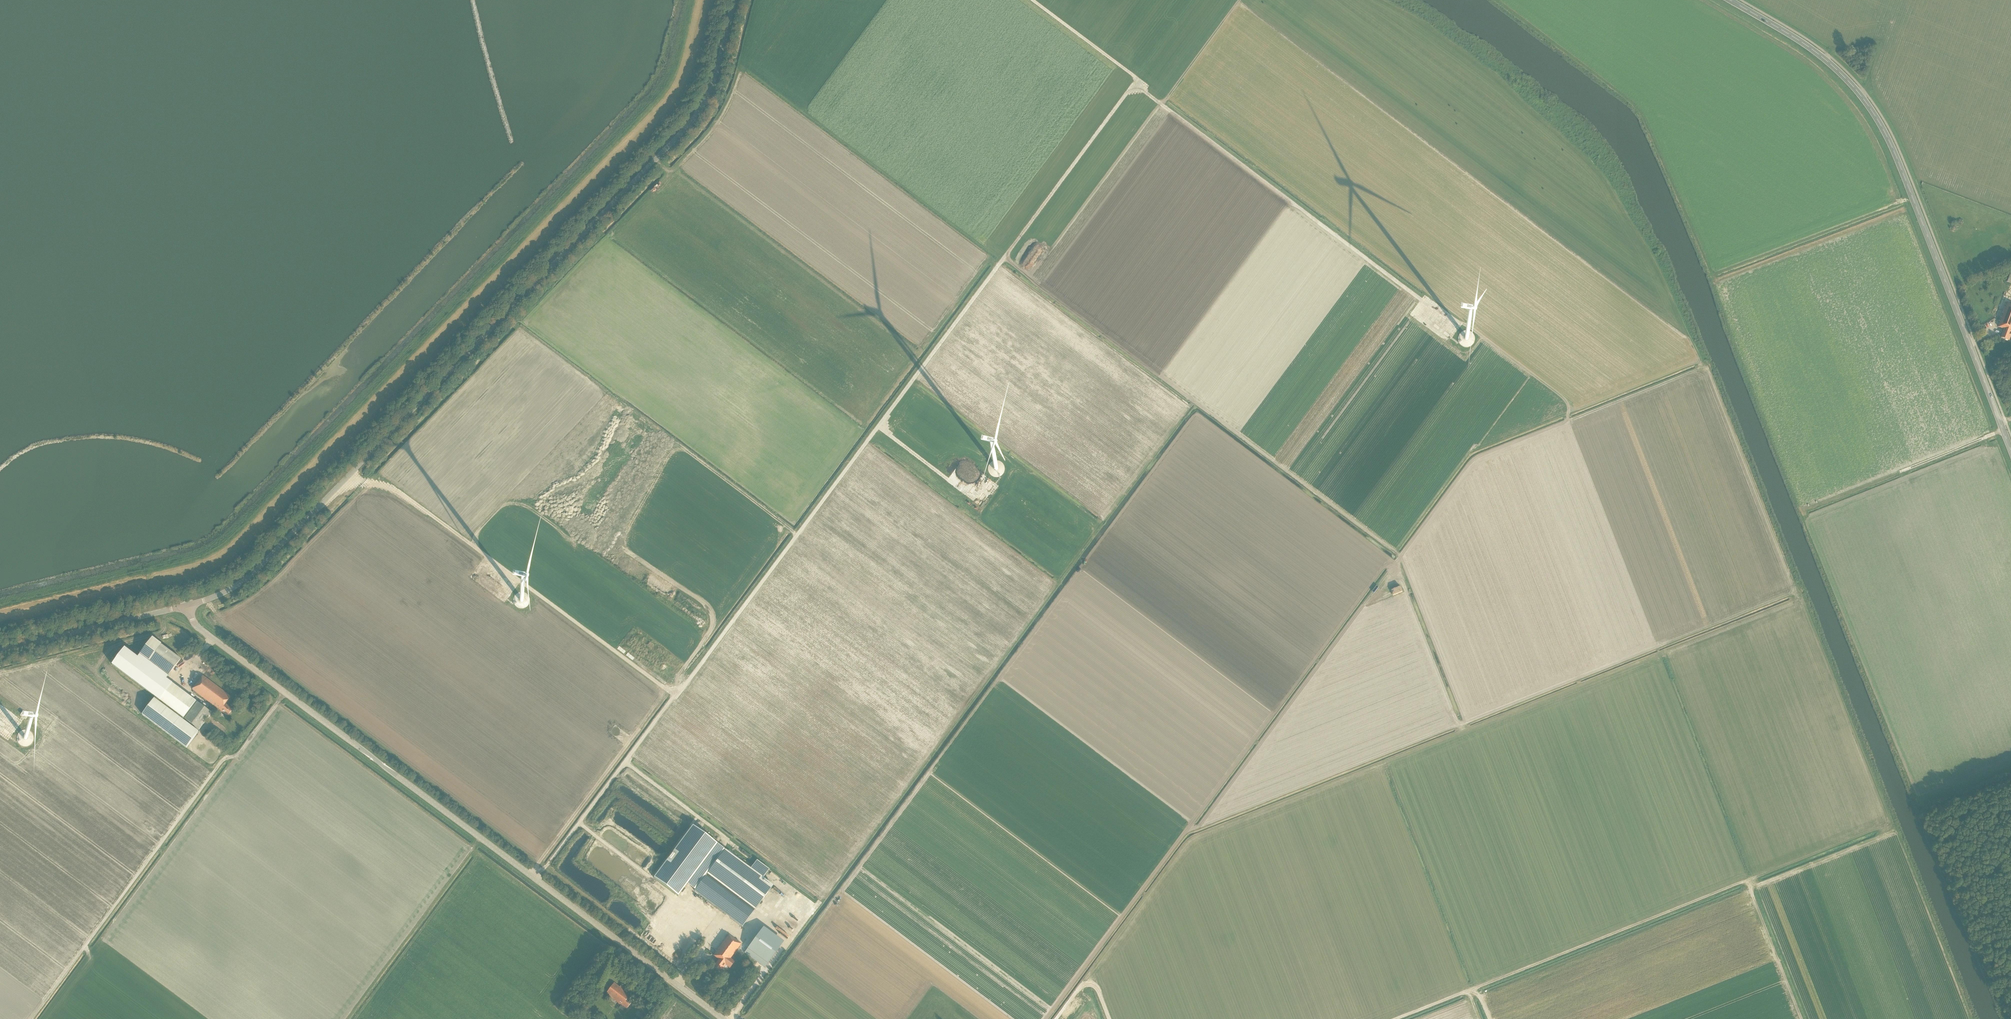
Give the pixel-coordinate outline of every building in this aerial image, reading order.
[(2008,302),(1999,327),(2005,330),(2002,338),(2010,340),(2010,336),(2010,304),(2008,302)] [(181,659),(161,644),(152,638),(140,654),(169,675),(181,659)] [(125,648),(113,665),(160,700),(172,683),(167,679),(169,675),(140,654),(138,657),(125,648)] [(233,709),(226,704),(232,696),(203,675),(193,690),(227,715),(228,715),(229,716),(233,709)] [(212,713),(172,683),(160,700),(159,702),(155,699),(142,715),(187,748),(199,732),(183,720),(184,719),(200,730),(212,713)] [(678,896),(717,844),(693,826),(654,878),(678,896)] [(725,850),(695,891),(743,927),(774,886),(762,877),(768,869),(755,860),(749,868),(725,850)] [(759,932),(744,952),(765,967),(779,947),(759,932)] [(721,971),(726,964),(730,968),(735,961),(731,958),(741,944),(729,935),(714,955),(719,960),(714,967),(721,971)] [(614,983),(606,994),(621,1005),(619,1007),(624,1011),(626,1011),(627,1009),(633,1002),(628,998),(631,995),(614,983)]
